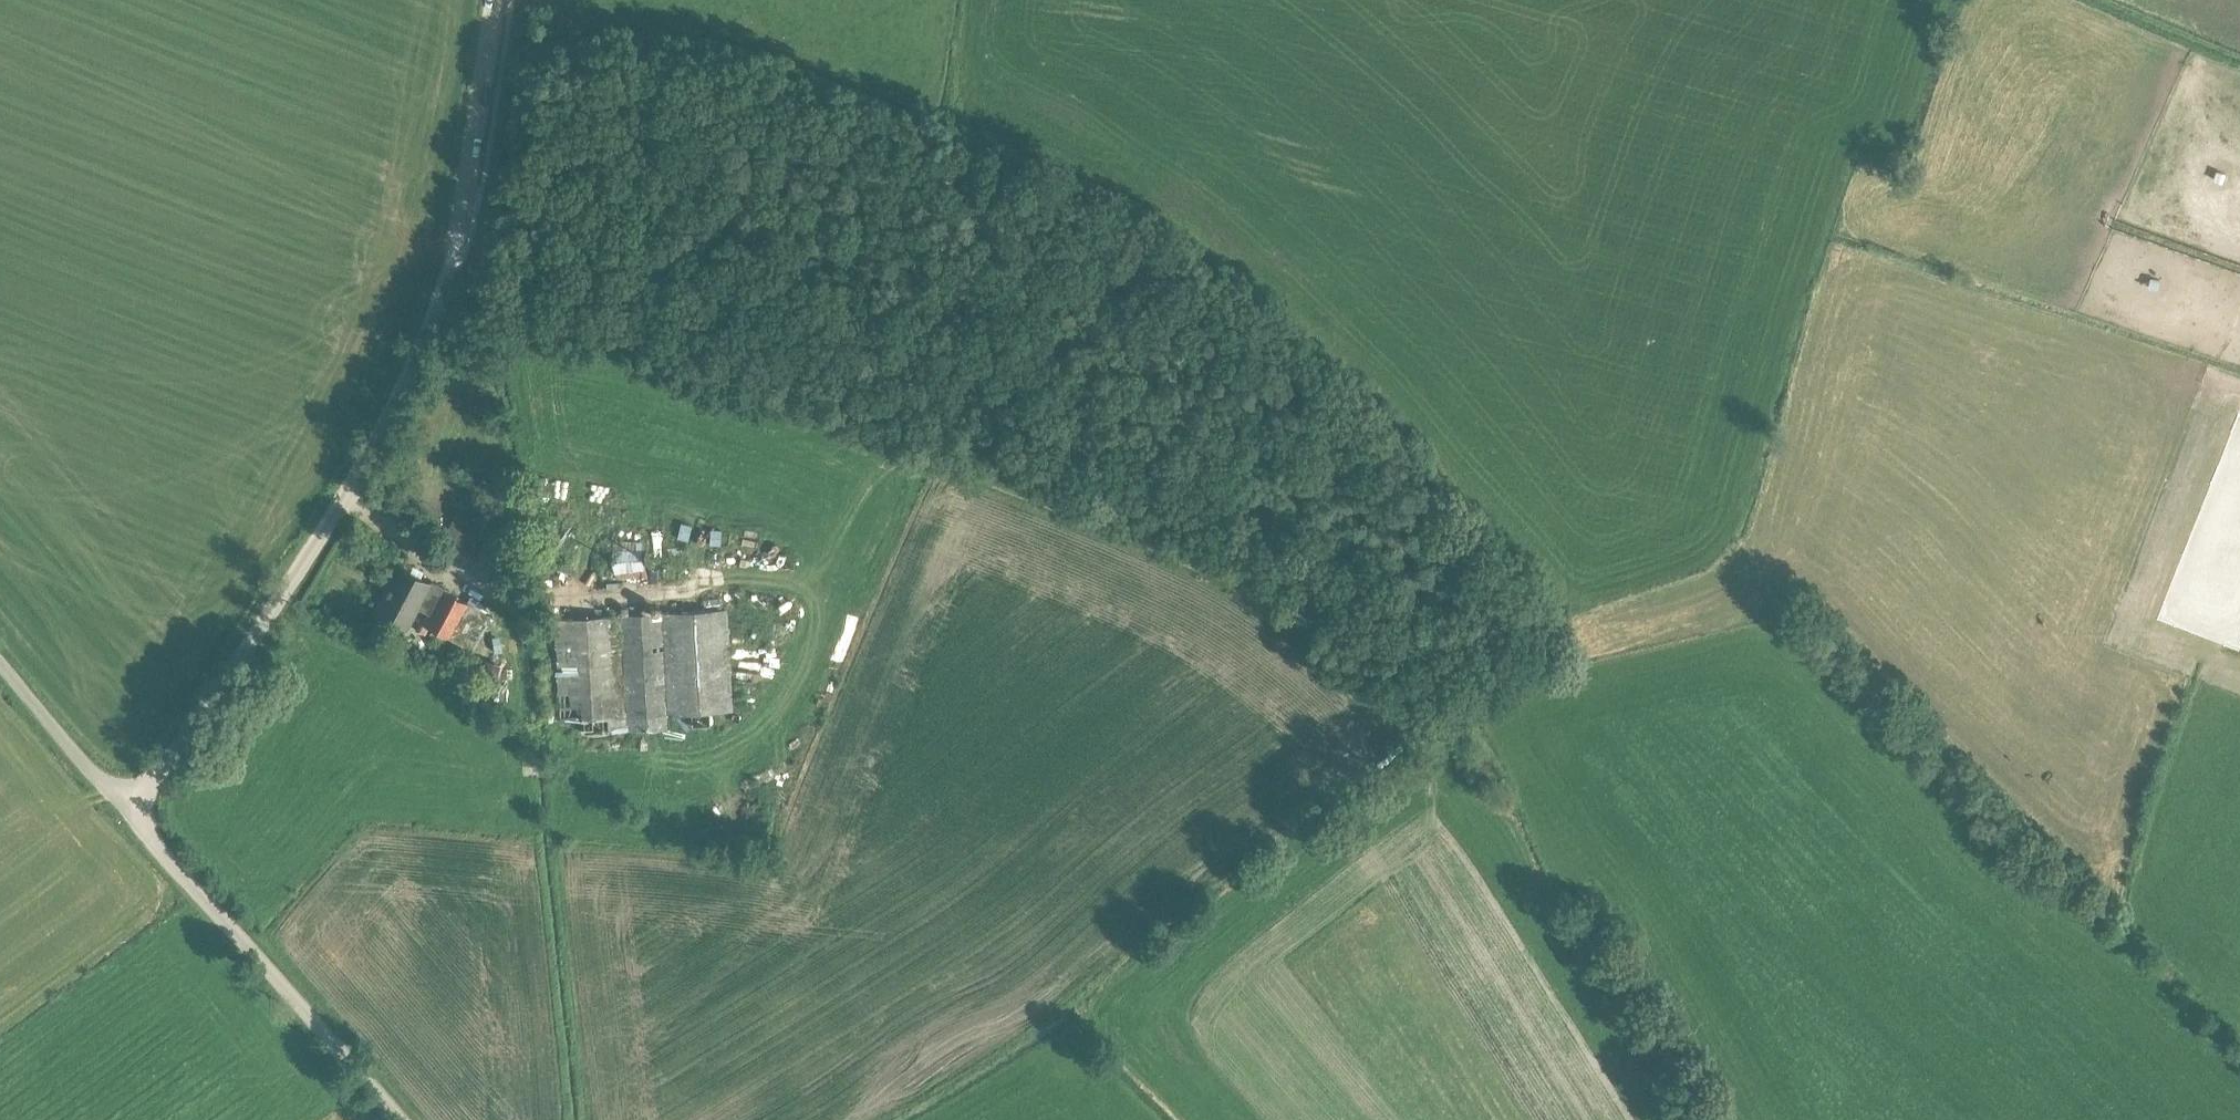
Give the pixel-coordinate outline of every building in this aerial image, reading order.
[(483,479),(480,486),(492,492),(495,484),(483,479)] [(634,545),(603,545),(602,573),(633,574),(634,545)] [(413,567),(409,574),(399,568),(375,612),(407,629),(430,585),(421,580),(424,573),(413,567)] [(472,651),(477,642),(491,617),(441,590),(423,625),(470,650),(472,651)] [(691,714),(711,713),(733,712),(727,610),(662,614),(668,715),(691,714)] [(662,614),(620,617),(626,732),(668,729),(668,715),(662,614)] [(626,732),(620,617),(548,621),(549,630),(554,629),(560,722),(603,719),(604,733),(626,732)]
